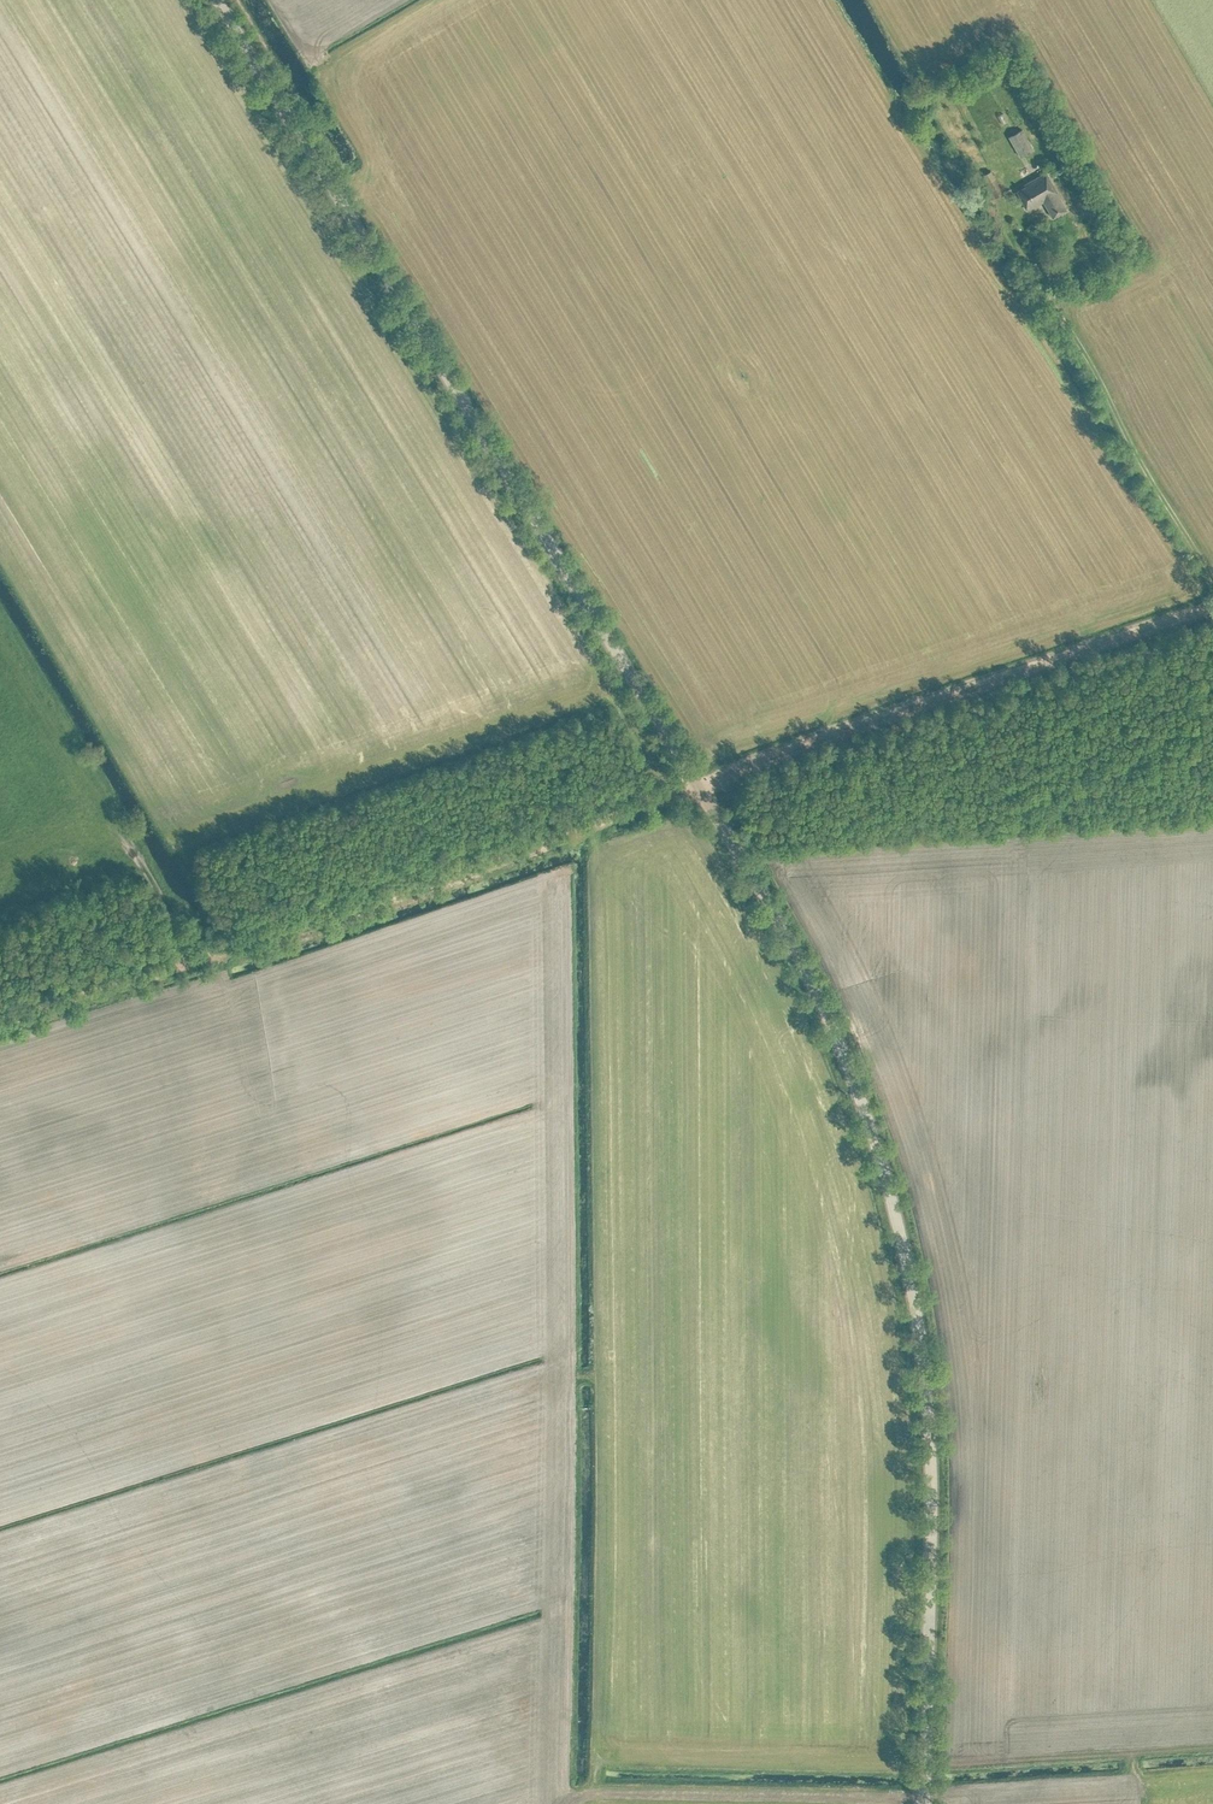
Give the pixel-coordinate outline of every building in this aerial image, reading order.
[(1033,149),(1022,129),(1009,137),(1020,156),(1033,149)] [(1053,217),(1067,209),(1058,193),(1058,192),(1047,171),(1025,184),(1026,186),(1018,190),(1028,209),(1044,200),(1053,217)]
